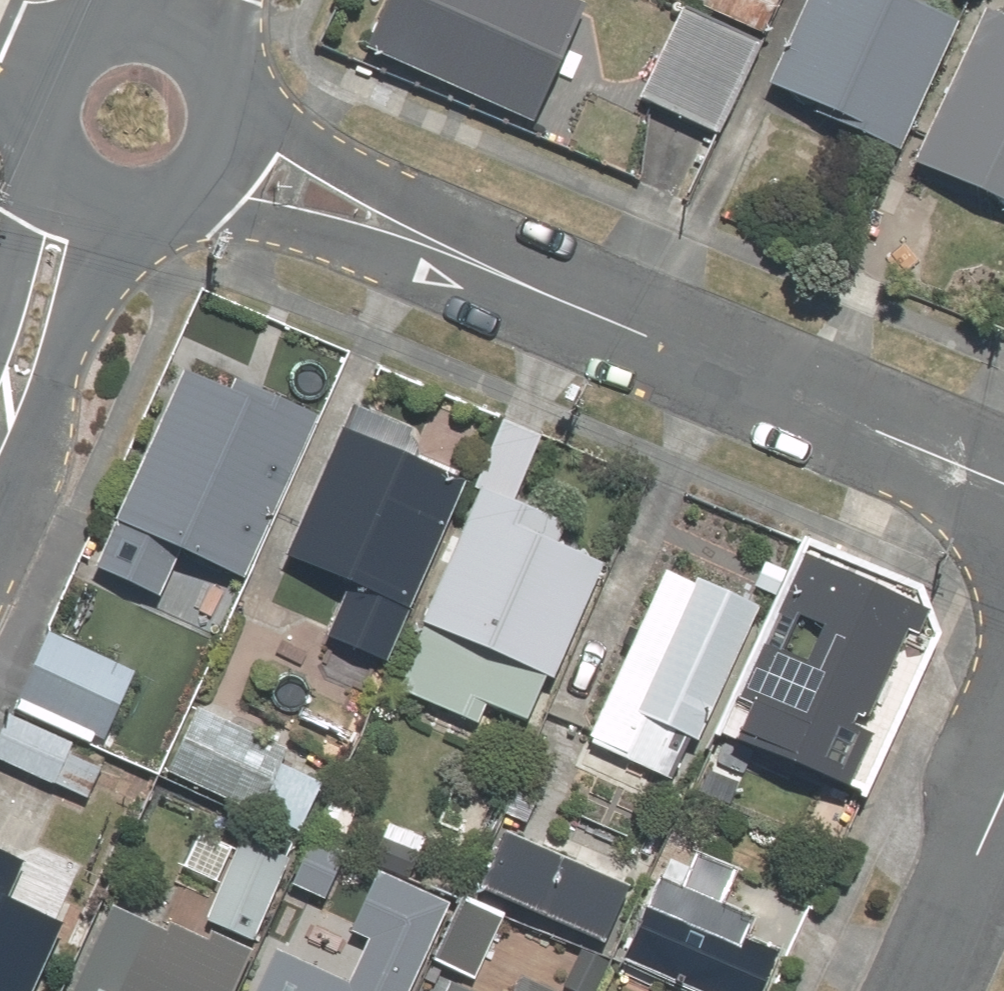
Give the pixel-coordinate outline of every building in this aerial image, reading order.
[(359,48),(529,128),(584,10),(562,0),(381,0),(359,48)] [(636,102),(721,139),(782,0),(681,0),(636,102)] [(760,88),(902,157),(963,31),(900,0),(803,0),(760,88)] [(975,14),(907,169),(1003,212),(1003,26),(975,14)] [(172,368),(78,575),(148,607),(170,561),(246,596),(319,436),(172,368)] [(476,491),(483,476),(347,414),(270,581),(323,604),(298,659),(382,697),(384,691),(476,491)] [(614,555),(476,491),(384,691),(465,728),(475,705),(533,732),(614,555)] [(718,752),(849,812),(939,617),(808,557),(782,614),(718,752)] [(679,802),(768,607),(668,561),(578,756),(679,802)] [(139,669),(41,624),(2,708),(100,754),(139,669)] [(189,701),(151,778),(284,843),(321,767),(189,701)] [(2,708),(0,712),(0,768),(77,804),(100,754),(2,708)] [(362,815),(328,797),(280,892),(315,909),(362,815)] [(541,843),(498,822),(429,967),(473,987),(541,843)] [(245,949),(287,859),(239,836),(233,849),(192,830),(173,870),(215,889),(198,927),(245,949)] [(71,907),(16,881),(29,852),(0,839),(0,990),(32,990),(71,907)] [(442,916),(365,881),(340,936),(362,946),(347,978),(271,942),(248,990),(407,990),(442,916)] [(662,990),(767,990),(777,971),(633,905),(605,965),(662,990)] [(242,968),(106,906),(67,990),(231,990),(242,968)]
